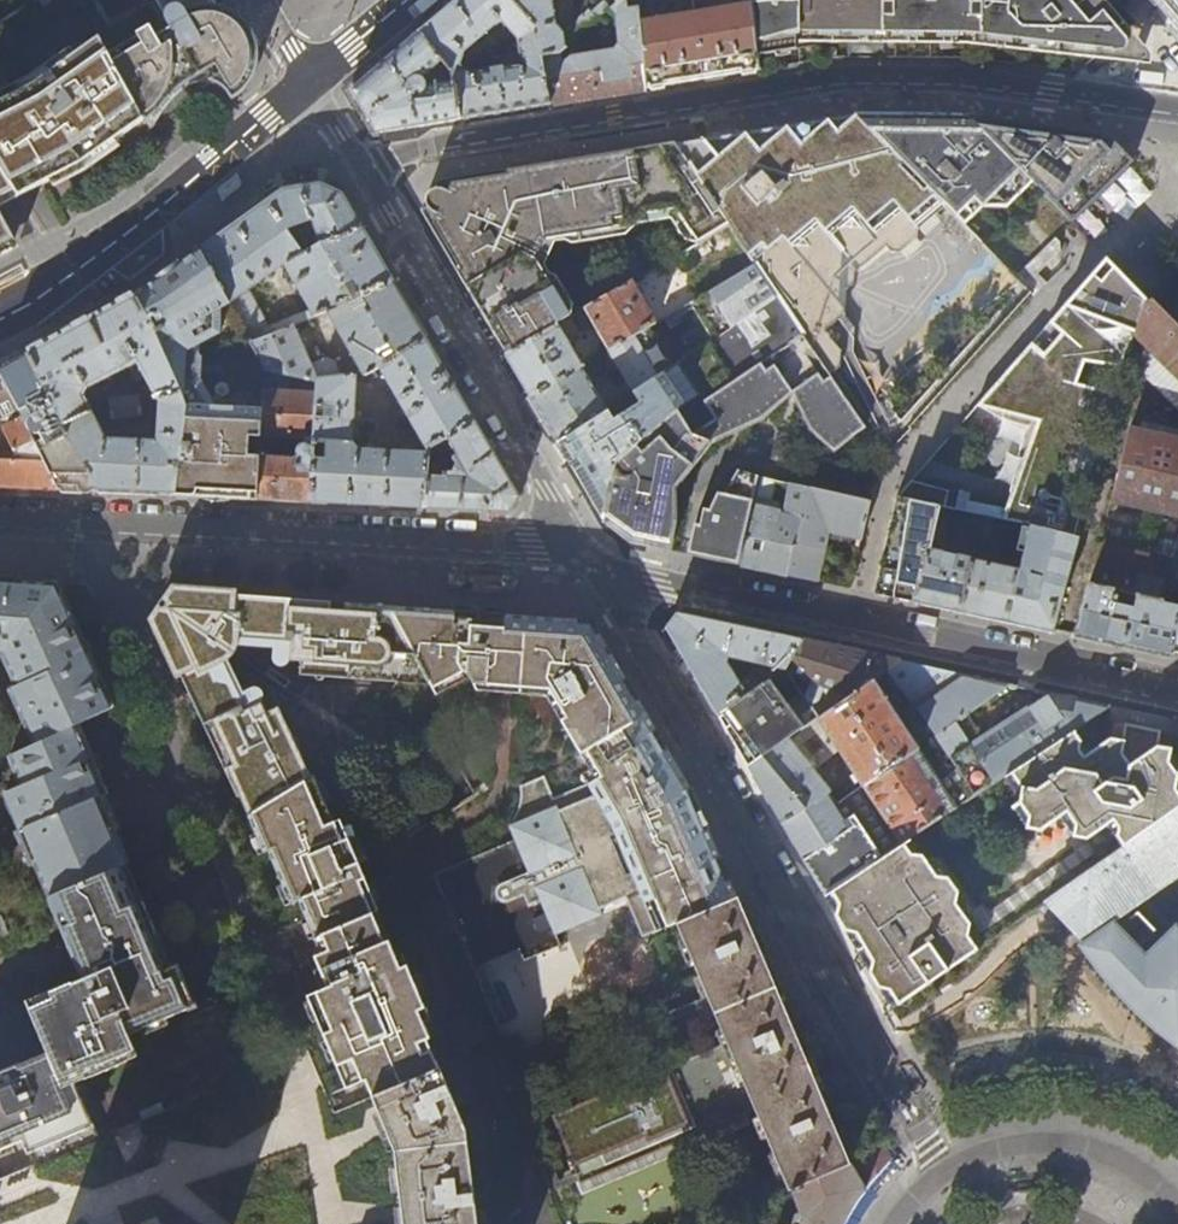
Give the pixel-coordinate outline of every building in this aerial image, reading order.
[(236,0),(208,0),(168,24),(165,19),(108,49),(146,120),(188,96),(192,95),(201,95),(207,96),(214,99),(217,101),(223,106),(228,112),(240,103),(253,93),(259,86),(264,77),(267,69),(268,64),(267,53),(236,0)] [(165,19),(168,24),(208,0),(154,0),(165,19)] [(510,0),(456,0),(450,6),(419,32),(450,69),(451,70),(461,66),(464,53),(500,22),(515,41),(536,31),(510,0)] [(536,31),(542,57),(558,55),(603,17),(596,9),(563,36),(555,26),(554,5),(560,0),(510,0),(536,31)] [(618,6),(611,11),(616,16),(619,46),(613,53),(569,59),(565,64),(560,65),(558,55),(542,57),(551,105),(569,102),(614,94),(647,90),(642,22),(641,0),(625,0),(618,6)] [(1068,0),(761,0),(761,3),(753,4),(753,5),(758,56),(795,51),(795,42),(972,44),(1094,58),(1136,25),(1117,2),(1119,1),(1118,0),(1084,0),(1075,9),(1068,0)] [(753,5),(696,13),(703,81),(730,76),(759,71),(758,56),(753,5)] [(696,13),(642,22),(647,90),(675,85),(703,81),(696,13)] [(536,31),(515,41),(520,65),(474,73),(461,66),(451,70),(454,83),(461,119),(506,113),(551,105),(542,57),(536,31)] [(450,69),(419,32),(379,66),(350,91),(363,111),(375,133),(408,128),(461,119),(454,83),(425,87),(422,79),(430,72),(433,76),(450,69)] [(102,38),(39,79),(0,100),(0,164),(16,190),(20,196),(83,163),(146,120),(108,49),(102,38)] [(902,115),(857,115),(859,117),(946,206),(978,183),(989,196),(1021,172),(968,116),(902,115)] [(1107,134),(968,116),(1021,172),(1072,222),(1107,188),(1134,162),(1107,134)] [(899,254),(916,240),(917,229),(946,206),(859,117),(817,122),(770,130),(711,141),(677,146),(679,150),(729,226),(755,264),(778,298),(802,335),(831,378),(855,357),(857,337),(842,318),(848,312),(842,291),(851,283),(852,275),(882,248),(886,252),(899,254)] [(490,203),(485,192),(482,185),(481,178),(481,172),(451,177),(435,180),(434,187),(430,189),(428,191),(426,197),(426,201),(427,204),(430,207),(431,212),(425,220),(441,247),(459,276),(679,150),(677,146),(673,141),(624,149),(565,159),(576,183),(503,225),(506,230),(493,237),(478,210),(490,203)] [(573,316),(544,265),(554,242),(633,227),(648,213),(678,211),(699,244),(729,226),(679,150),(459,276),(482,315),(505,354),(573,316)] [(576,183),(565,159),(519,166),(481,172),(481,178),(482,185),(485,192),(490,203),(478,210),(493,237),(506,230),(503,225),(576,183)] [(16,190),(0,164),(0,198),(16,190)] [(376,253),(349,208),(342,194),(321,184),(299,188),(283,191),(246,217),(199,251),(246,336),(249,342),(293,323),(327,309),(393,282),(376,253)] [(20,196),(16,190),(0,198),(0,207),(20,196)] [(18,247),(0,212),(0,255),(1,255),(18,247)] [(196,342),(246,336),(199,251),(155,282),(134,293),(180,390),(187,405),(174,495),(188,496),(249,499),(258,500),(263,391),(263,388),(241,389),(215,403),(197,371),(196,342)] [(1145,298),(1165,308),(1156,298),(1153,295),(1145,297),(1135,287),(1106,258),(977,404),(1044,421),(1015,522),(1028,525),(1075,536),(1114,391),(1080,383),(1089,362),(1122,365),(1126,356),(1145,298)] [(672,343),(682,360),(709,343),(778,298),(755,264),(669,315),(674,325),(695,313),(701,323),(672,343)] [(393,282),(327,309),(367,376),(381,368),(429,447),(476,422),(449,376),(413,315),(393,282)] [(656,322),(632,282),(573,316),(505,354),(517,375),(530,395),(582,365),(566,337),(572,333),(567,327),(588,315),(608,350),(648,327),(656,322)] [(80,323),(27,352),(65,425),(93,411),(83,392),(86,385),(127,363),(136,379),(145,374),(160,400),(180,390),(134,293),(80,323)] [(796,340),(802,335),(778,298),(709,343),(736,380),(796,340)] [(1145,298),(1126,356),(1177,410),(1177,321),(1165,308),(1145,298)] [(293,323),(249,342),(264,369),(316,380),(316,393),(311,502),(407,507),(424,508),(429,453),(361,450),(353,443),(358,375),(343,376),(336,361),(327,358),(312,365),(293,323)] [(672,366),(648,327),(608,350),(582,365),(530,395),(543,418),(556,441),(607,408),(586,372),(595,366),(596,368),(608,362),(611,354),(633,392),(672,366)] [(617,462),(602,518),(606,524),(630,543),(651,547),(670,551),(676,523),(676,489),(711,445),(763,420),(792,396),(820,376),(796,340),(736,380),(701,405),(699,396),(680,409),(678,408),(633,448),(617,462)] [(736,380),(709,343),(682,360),(672,366),(633,392),(607,408),(556,441),(567,459),(602,518),(617,462),(633,448),(678,408),(680,409),(699,396),(703,402),(736,380)] [(0,366),(0,372),(18,410),(22,419),(59,489),(98,491),(65,425),(27,352),(13,359),(0,366)] [(18,410),(0,372),(0,419),(18,410)] [(820,376),(792,396),(796,403),(825,383),(820,376)] [(831,379),(825,383),(796,403),(810,431),(834,453),(865,430),(831,379)] [(187,405),(180,390),(160,400),(157,439),(106,437),(93,411),(65,425),(98,491),(145,494),(174,495),(187,405)] [(116,406),(139,402),(144,401),(142,391),(109,396),(111,407),(116,406)] [(258,500),(306,502),(311,502),(316,393),(263,391),(258,500)] [(140,414),(139,402),(116,406),(118,417),(140,414)] [(59,489),(22,419),(1,429),(1,434),(10,450),(3,454),(0,453),(0,486),(59,489)] [(520,497),(497,460),(476,422),(429,447),(429,453),(424,508),(455,510),(510,512),(520,497)] [(1127,426),(1108,502),(1177,517),(1177,438),(1127,426)] [(740,566),(759,477),(739,471),(733,497),(718,493),(711,511),(704,509),(699,531),(695,557),(708,559),(740,566)] [(809,489),(759,477),(740,566),(763,571),(787,576),(809,489)] [(896,497),(874,594),(1050,632),(1075,536),(1028,525),(1019,569),(930,549),(939,506),(944,507),(947,492),(910,481),(896,497)] [(809,489),(787,576),(850,589),(868,502),(809,489)] [(1163,602),(1177,605),(1177,536),(1173,555),(1162,599),(1163,600),(1163,602)] [(1162,599),(1173,555),(1100,538),(1089,583),(1162,599)] [(2,655),(16,686),(10,689),(35,744),(9,756),(21,785),(4,793),(71,947),(84,979),(73,983),(72,982),(27,1001),(48,1053),(18,1066),(17,1064),(0,1072),(0,1150),(25,1140),(36,1164),(98,1138),(75,1083),(138,1057),(129,1035),(182,1012),(195,1006),(190,994),(177,964),(164,969),(157,951),(138,906),(121,868),(128,865),(114,830),(120,828),(108,798),(77,726),(115,708),(103,682),(87,647),(69,607),(58,583),(44,582),(0,578),(0,655),(2,655)] [(1163,602),(1163,600),(1162,599),(1089,583),(1074,637),(1139,651),(1170,658),(1171,653),(1177,608),(1177,605),(1163,602)] [(237,589),(171,585),(167,591),(175,592),(193,593),(236,596),(237,589)] [(155,622),(175,592),(167,591),(148,620),(175,679),(181,676),(165,642),(155,622)] [(420,668),(389,607),(358,605),(299,600),(245,597),(236,596),(193,593),(175,592),(155,622),(165,642),(181,676),(201,718),(237,797),(240,797),(248,816),(311,777),(279,708),(267,711),(263,704),(250,709),(243,693),(228,661),(235,653),(239,644),(274,647),(292,649),(291,661),(303,662),(302,675),(431,686),(420,668)] [(611,651),(593,620),(506,614),(463,611),(430,609),(389,607),(420,668),(431,686),(437,696),(472,678),(479,690),(548,696),(597,778),(587,784),(594,796),(560,811),(558,807),(509,826),(515,839),(435,874),(474,968),(520,951),(524,962),(563,946),(558,934),(605,915),(602,908),(628,898),(648,942),(682,928),(740,903),(721,856),(691,788),(679,768),(671,753),(611,651)] [(769,681),(785,672),(800,640),(739,627),(678,613),(667,628),(694,673),(717,714),(762,682),(764,685),(769,681)] [(850,650),(800,640),(785,672),(800,693),(806,680),(811,682),(807,696),(807,698),(809,701),(812,702),(814,702),(817,700),(811,707),(818,718),(834,707),(819,695),(823,687),(847,698),(872,681),(887,670),(900,661),(850,650)] [(291,661),(292,649),(274,647),(274,654),(275,658),(278,663),(281,665),(284,667),(290,663),(291,661)] [(900,661),(887,670),(957,769),(947,775),(964,802),(1009,772),(1070,732),(1109,706),(1047,693),(980,738),(969,722),(975,718),(971,711),(1010,685),(953,673),(900,661)] [(803,729),(769,681),(764,685),(762,682),(717,714),(733,740),(748,767),(762,758),(803,729)] [(834,707),(818,718),(803,729),(762,758),(804,811),(782,824),(791,838),(824,895),(902,843),(964,802),(947,775),(938,782),(872,681),(847,698),(834,707)] [(263,704),(264,699),(264,695),(263,692),(261,689),(256,687),(243,693),(250,709),(263,704)] [(1009,772),(1024,793),(1020,805),(1030,818),(1030,831),(1041,833),(1068,813),(1075,838),(1088,840),(1109,825),(1124,847),(1177,810),(1177,791),(1177,775),(1167,764),(1153,761),(1160,732),(1126,725),(1122,742),(1116,741),(1110,739),(1086,758),(1070,748),(1073,737),(1070,732),(1009,772)] [(762,758),(748,767),(775,812),(782,824),(804,811),(762,758)] [(378,910),(340,820),(333,822),(314,776),(311,777),(248,816),(256,835),(264,854),(268,852),(278,875),(290,905),(298,901),(321,954),(315,957),(328,988),(308,997),(338,1066),(353,1060),(363,1081),(367,1080),(374,1096),(439,1066),(427,1040),(430,1038),(418,1011),(425,1008),(407,966),(401,968),(389,941),(385,943),(372,913),(378,910)] [(1124,847),(1048,900),(1084,938),(1124,910),(1177,872),(1177,810),(1124,847)] [(857,951),(951,885),(947,878),(936,877),(922,856),(909,854),(902,843),(824,895),(857,951)] [(891,1009),(975,951),(966,936),(969,925),(954,903),(957,894),(951,885),(857,951),(882,995),(891,1009)] [(852,1165),(843,1143),(823,1098),(804,1052),(785,1008),(767,966),(753,936),(743,910),(740,903),(682,928),(709,992),(716,1009),(729,1041),(757,1108),(790,1188),(792,1188),(799,1205),(852,1165)] [(1177,928),(1160,944),(1153,938),(1159,932),(1138,911),(1130,917),(1124,910),(1084,938),(1177,1034),(1177,929),(1177,928)] [(716,1009),(709,992),(634,1024),(653,1072),(556,1112),(574,1155),(571,1156),(574,1163),(577,1162),(584,1179),(757,1108),(729,1041),(674,1063),(662,1031),(716,1009)] [(467,1130),(440,1066),(439,1066),(374,1096),(385,1123),(396,1149),(404,1211),(406,1223),(479,1223),(467,1130)] [(854,1204),(865,1189),(876,1175),(893,1158),(888,1150),(883,1141),(852,1165),(799,1205),(802,1210),(794,1213),(792,1223),(844,1223),(854,1204)]
